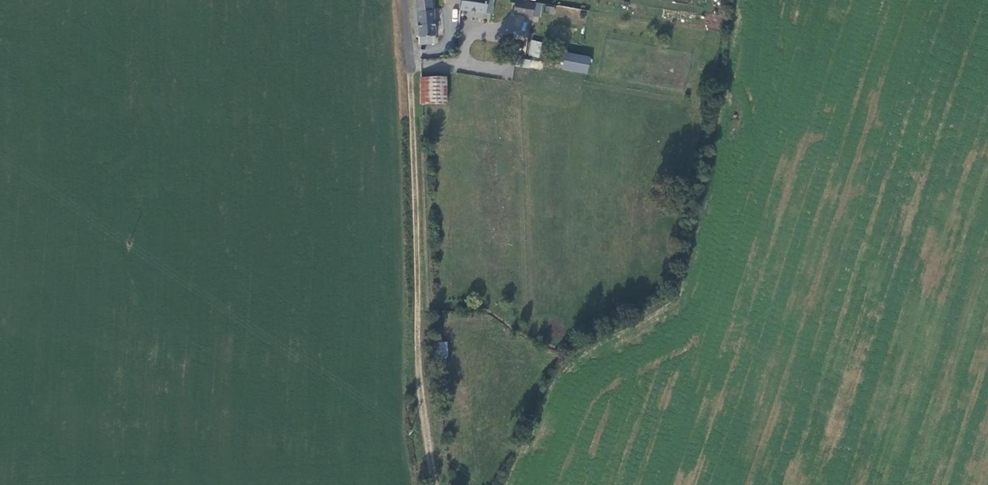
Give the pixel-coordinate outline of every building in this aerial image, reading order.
[(419,40),(437,39),(434,8),(433,8),(432,0),(416,0),(419,40)] [(487,0),(462,0),(463,3),(463,8),(486,10),(487,0)] [(534,0),(515,0),(514,10),(532,12),(533,10),(534,0)] [(541,11),(542,0),(534,0),(533,10),(541,11)] [(532,38),(530,46),(540,48),(541,40),(536,39),(532,38)] [(539,58),(540,48),(530,46),(529,56),(539,58)] [(567,49),(564,64),(588,69),(591,55),(567,49)] [(539,58),(529,56),(524,56),(523,64),(539,66),(541,58),(539,58)] [(447,102),(446,77),(421,77),(422,103),(447,102)] [(448,341),(435,341),(435,357),(448,357),(448,341)]
